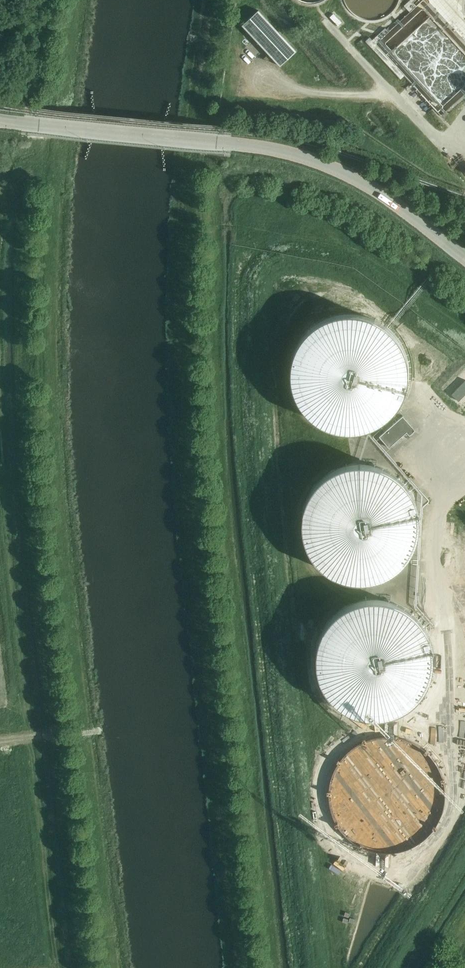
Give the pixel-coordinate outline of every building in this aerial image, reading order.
[(297,51),(259,10),(242,25),(280,66),(297,51)] [(413,374),(413,369),(413,363),(412,356),(410,351),(408,344),(405,338),(401,332),(398,328),(394,323),(390,320),(384,315),(379,312),(373,309),(368,307),(360,305),(354,305),(349,304),(343,305),(336,306),(331,307),(325,309),(319,312),(314,315),(308,319),(303,323),(299,328),(295,333),(292,339),(289,344),(287,350),(286,356),(285,361),(284,368),(285,374),(286,381),(287,386),(289,392),(291,396),(294,402),(299,409),(302,413),(306,416),(311,421),(317,424),(324,428),(329,429),(335,431),(341,432),(346,432),(352,432),(360,432),(366,430),(372,428),(377,426),(384,422),(388,419),(392,415),(396,411),(401,405),(405,399),(408,393),(410,387),(411,381),(413,374)] [(403,416),(380,437),(389,448),(407,432),(410,435),(416,430),(403,416)] [(423,525),(423,520),(423,514),(422,507),(421,502),(419,495),(416,489),(412,483),(409,479),(405,474),(401,471),(394,466),(389,463),(383,460),(378,458),(370,456),(365,456),(359,455),(354,456),(347,456),(342,458),(335,460),(329,463),(324,465),(319,469),(314,474),(310,479),(306,484),(302,490),(300,495),(298,501),(296,506),(295,512),(295,518),(295,525),(296,532),(297,537),(300,543),(301,547),(305,553),(309,559),(313,563),(317,567),(322,571),(327,575),(335,578),(340,580),(346,582),(351,583),(357,583),(362,583),(370,582),(377,581),(382,579),(387,577),(394,573),(399,570),(403,566),(407,562),(412,556),(415,550),(418,544),(421,537),(422,532),(423,525)] [(436,661),(436,656),(436,650),(435,643),(433,638),(431,631),(428,625),(425,619),(421,615),(417,610),(413,607),(407,602),(402,599),(396,596),(391,594),(383,592),(377,592),(372,591),(366,592),(360,593),(354,594),(348,596),(342,599),(337,601),(332,605),(327,610),(322,615),(319,620),(315,626),(313,631),(310,637),(309,642),(308,648),(308,654),(308,661),(309,668),(310,673),(312,679),(314,683),(317,689),(322,695),(325,699),(329,703),(335,707),(340,711),(347,714),(352,716),(359,718),(364,719),(370,719),(375,719),(383,718),(390,717),(395,715),(400,713),(407,709),(411,706),(416,702),(420,698),(425,692),(428,686),(431,680),(433,673),(435,668),(436,661)]
